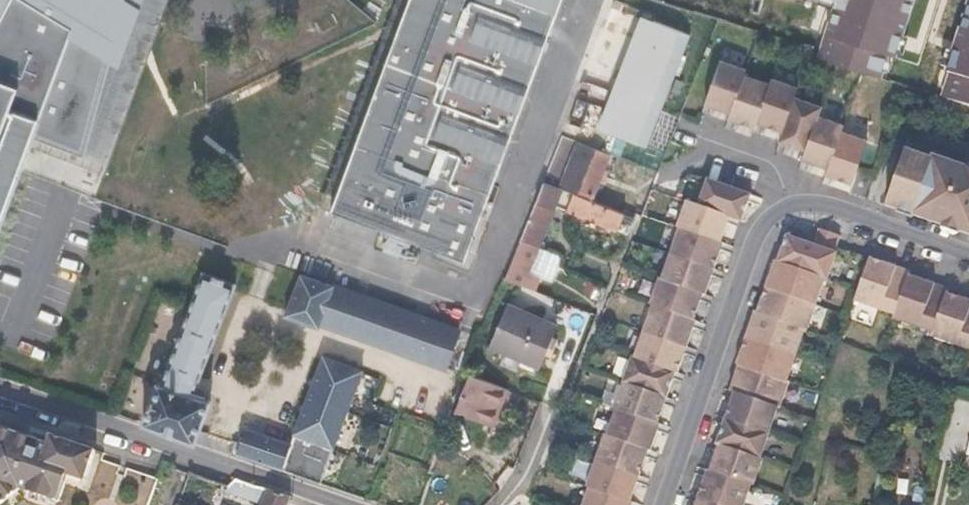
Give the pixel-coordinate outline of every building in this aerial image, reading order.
[(5,13),(0,23),(0,223),(32,136),(83,155),(127,8),(138,13),(143,0),(0,0),(0,9),(5,13)] [(561,0),(412,0),(333,211),(464,259),(529,84),(561,0)] [(833,2),(815,59),(892,83),(918,0),(826,0),(833,2)] [(933,99),(968,111),(968,0),(967,0),(933,99)] [(692,36),(655,22),(643,17),(600,128),(611,132),(648,146),(692,36)] [(733,112),(746,76),(748,71),(721,61),(709,98),(715,100),(713,107),(731,114),(733,112)] [(761,116),(771,85),(746,76),(733,112),(739,115),(737,122),(757,128),(761,116)] [(785,132),(797,98),(800,88),(773,79),(771,85),(761,116),(766,118),(764,124),(785,132)] [(808,149),(820,116),(823,107),(797,98),(785,132),(784,135),(790,137),(787,144),(789,145),(790,143),(808,149)] [(829,168),(842,132),(844,125),(820,116),(808,149),(807,154),(812,155),(810,162),(812,163),(812,162),(829,168)] [(854,185),(869,141),(842,132),(829,168),(836,171),(834,177),(854,185)] [(594,196),(611,152),(574,139),(557,181),(594,196)] [(926,219),(968,234),(968,170),(936,158),(934,158),(933,160),(907,151),(887,206),(926,219)] [(745,220),(750,202),(744,200),(746,194),(709,181),(700,206),(725,216),(740,222),(741,219),(745,220)] [(539,247),(556,206),(569,212),(568,210),(574,195),(545,184),(522,240),(539,247)] [(635,219),(574,195),(568,210),(569,212),(629,235),(635,219)] [(724,242),(730,224),(723,222),(725,216),(700,206),(688,202),(679,229),(681,230),(719,242),(733,246),(724,242)] [(838,246),(841,237),(821,229),(815,245),(836,253),(839,246),(838,246)] [(716,271),(722,251),(730,253),(731,252),(717,248),(719,242),(681,230),(672,255),(709,268),(716,271)] [(829,281),(839,254),(836,253),(815,245),(787,237),(783,248),(808,256),(803,271),(827,280),(829,281)] [(528,273),(539,247),(522,240),(506,280),(536,290),(541,278),(528,273)] [(707,296),(713,277),(722,280),(722,278),(708,274),(709,268),(672,255),(664,280),(698,293),(707,296)] [(911,274),(909,271),(871,259),(856,303),(896,317),(910,276),(911,274)] [(818,305),(827,280),(803,271),(776,262),(773,273),(797,281),(792,296),(818,305)] [(197,393),(237,283),(206,270),(164,383),(159,381),(144,422),(192,439),(198,435),(209,403),(208,397),(197,393)] [(459,330),(302,274),(285,315),(319,327),(321,322),(462,373),(459,330)] [(910,276),(896,317),(895,320),(933,333),(949,289),(910,276)] [(691,320),(695,320),(697,319),(703,302),(696,298),(698,293),(664,280),(661,279),(651,306),(654,307),(691,320)] [(809,331),(818,305),(792,296),(768,288),(764,299),(787,307),(783,322),(806,330),(809,331)] [(949,294),(949,289),(933,333),(932,337),(968,350),(968,301),(949,294)] [(542,367),(558,327),(507,306),(491,346),(542,367)] [(689,326),(691,320),(654,307),(645,333),(681,345),(688,347),(695,328),(689,326)] [(798,355),(806,330),(783,322),(759,313),(756,313),(752,323),(776,332),(771,346),(798,355)] [(680,352),(681,345),(645,333),(636,358),(671,371),(679,375),(680,373),(679,373),(686,354),(680,352)] [(788,383),(798,355),(771,346),(747,338),(742,350),(767,358),(762,373),(788,383)] [(333,451),(348,411),(362,373),(324,358),(292,445),(246,430),(242,443),(235,440),(233,448),(236,454),(321,484),(329,462),(321,459),(324,448),(333,451)] [(668,396),(674,377),(669,376),(671,371),(636,358),(634,358),(625,384),(662,397),(668,399),(669,396),(668,396)] [(782,410),(791,384),(788,383),(762,373),(740,365),(736,376),(761,385),(755,401),(780,409),(782,410)] [(493,426),(507,389),(469,374),(455,411),(493,426)] [(660,424),(667,404),(660,402),(662,397),(625,384),(616,409),(618,410),(655,422),(660,424)] [(771,435),(780,409),(755,401),(743,397),(741,402),(735,399),(728,420),(734,422),(771,435)] [(653,451),(659,431),(653,428),(655,422),(618,410),(609,436),(643,448),(653,451)] [(762,460),(771,435),(734,422),(732,427),(726,425),(719,445),(727,449),(762,460)] [(20,484),(24,489),(63,501),(71,475),(89,481),(99,450),(54,434),(51,445),(0,427),(0,501),(20,484)] [(641,477),(647,457),(641,455),(643,448),(609,436),(606,435),(598,462),(634,475),(641,477)] [(756,487),(765,461),(762,460),(727,449),(726,454),(719,451),(712,472),(716,474),(753,486),(756,487)] [(632,480),(634,475),(598,462),(590,483),(590,487),(591,488),(628,501),(632,502),(639,483),(632,480)] [(753,486),(716,474),(714,480),(708,477),(700,498),(707,500),(721,504),(746,504),(753,486)] [(290,496),(266,488),(260,504),(287,504),(290,496)] [(628,501),(591,488),(588,494),(585,504),(627,504),(628,501)]
